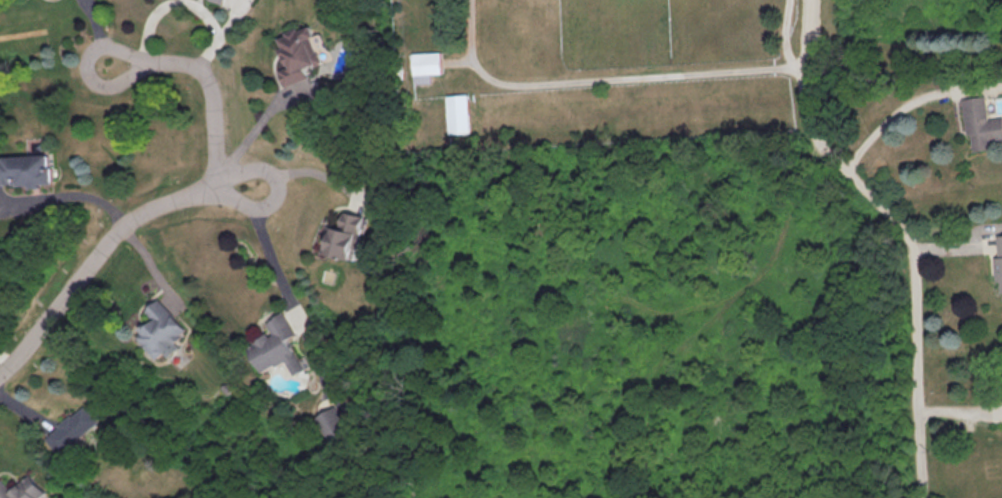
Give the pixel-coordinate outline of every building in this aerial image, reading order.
[(284,85),(308,77),(304,67),(320,62),(307,25),(276,35),(286,65),(278,68),(284,85)] [(412,52),(413,82),(430,82),(429,73),(441,72),(440,51),(412,52)] [(448,132),(469,131),(468,93),(446,94),(448,132)] [(41,184),(41,183),(51,182),(50,154),(0,155),(0,186),(41,184)] [(367,216),(344,210),(340,226),(329,224),(322,251),(356,260),(367,216)] [(187,329),(157,298),(145,309),(152,318),(134,334),(155,358),(162,351),(167,357),(180,346),(175,341),(187,329)] [(306,368),(290,338),(298,335),(286,311),(267,321),(273,331),(249,344),(263,371),(288,359),(295,374),(306,368)] [(41,437),(56,454),(93,421),(78,404),(41,437)] [(347,432),(336,406),(314,415),(325,442),(347,432)] [(41,495),(44,492),(28,473),(9,489),(0,478),(0,497),(43,497),(41,495)]
